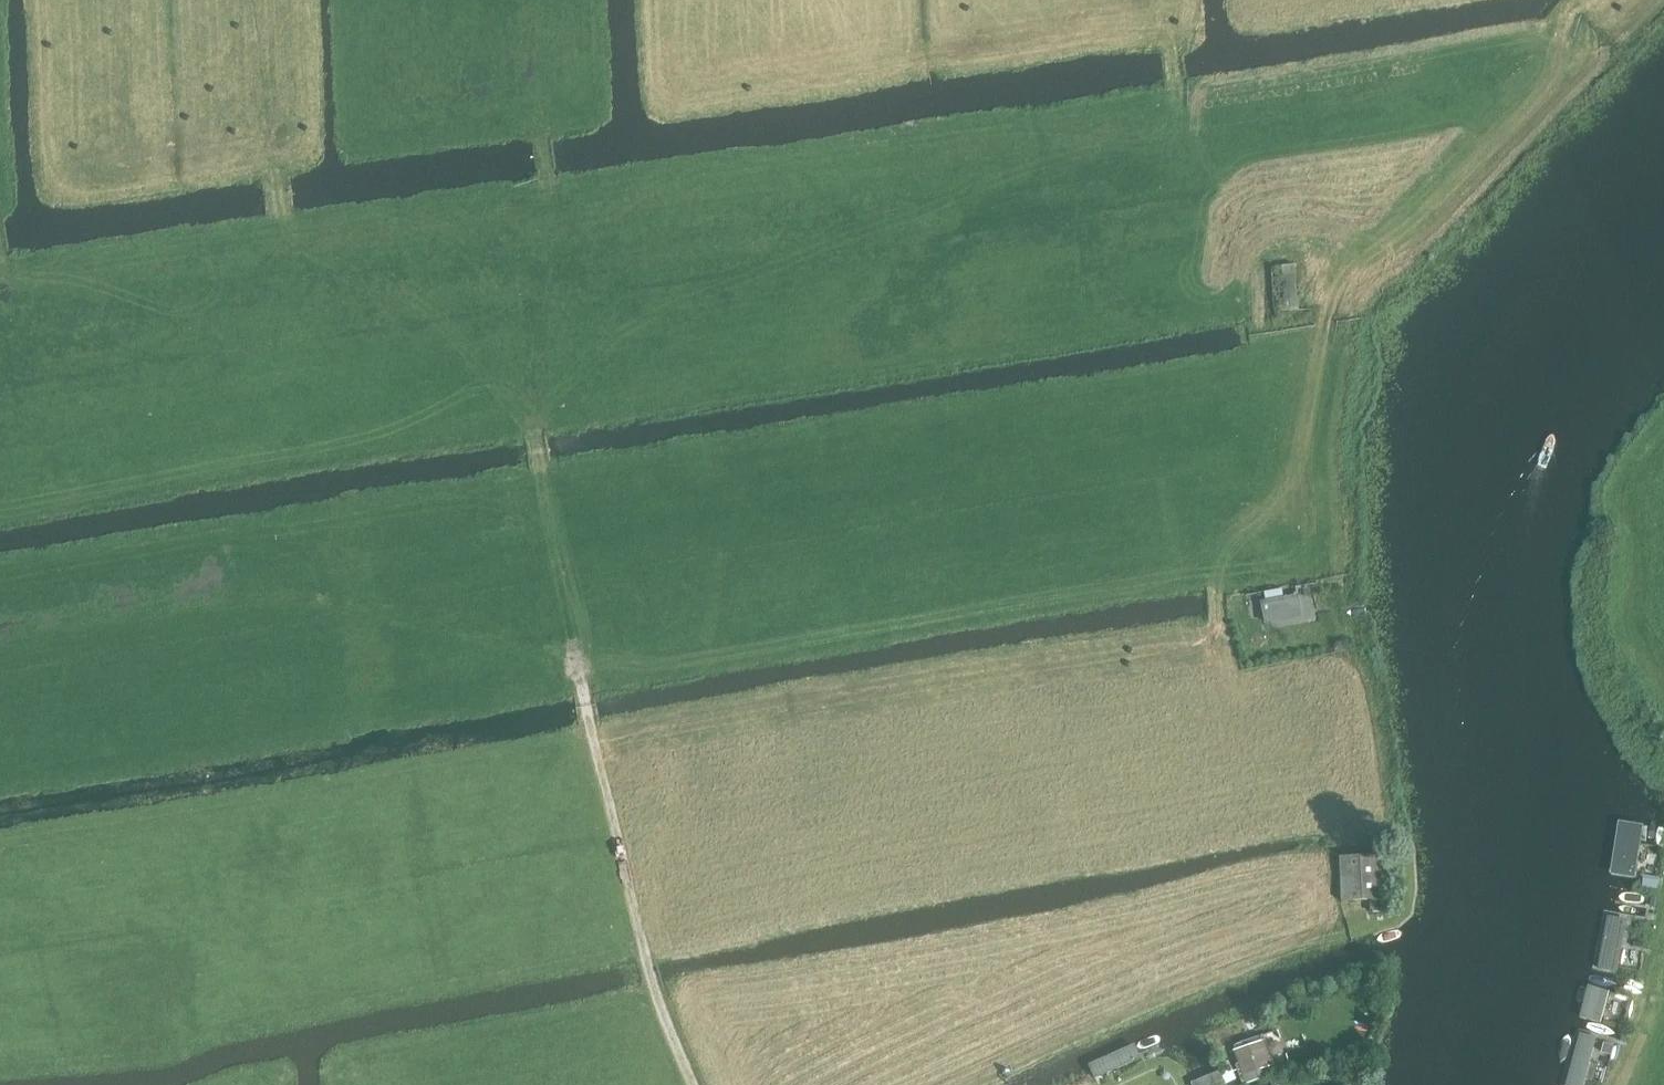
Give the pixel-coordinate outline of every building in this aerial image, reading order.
[(1296,261),(1275,262),(1276,307),(1297,306),(1296,261)] [(1264,621),(1301,615),(1297,594),(1259,600),(1264,621)] [(1620,825),(1612,873),(1635,875),(1643,828),(1620,825)] [(1380,854),(1339,855),(1340,899),(1370,899),(1370,910),(1382,910),(1382,899),(1380,854)] [(1642,874),(1641,874),(1642,875),(1644,878),(1642,886),(1657,889),(1659,877),(1644,875),(1642,874)] [(1620,972),(1627,919),(1608,916),(1599,968),(1620,972)] [(1600,1022),(1610,990),(1589,985),(1580,1018),(1600,1022)] [(1598,1037),(1580,1032),(1566,1084),(1584,1084),(1598,1037)] [(1238,1062),(1234,1063),(1242,1084),(1263,1077),(1260,1068),(1273,1063),(1263,1033),(1240,1041),(1242,1046),(1234,1049),(1238,1062)] [(1134,1043),(1087,1065),(1094,1078),(1141,1057),(1134,1043)]
